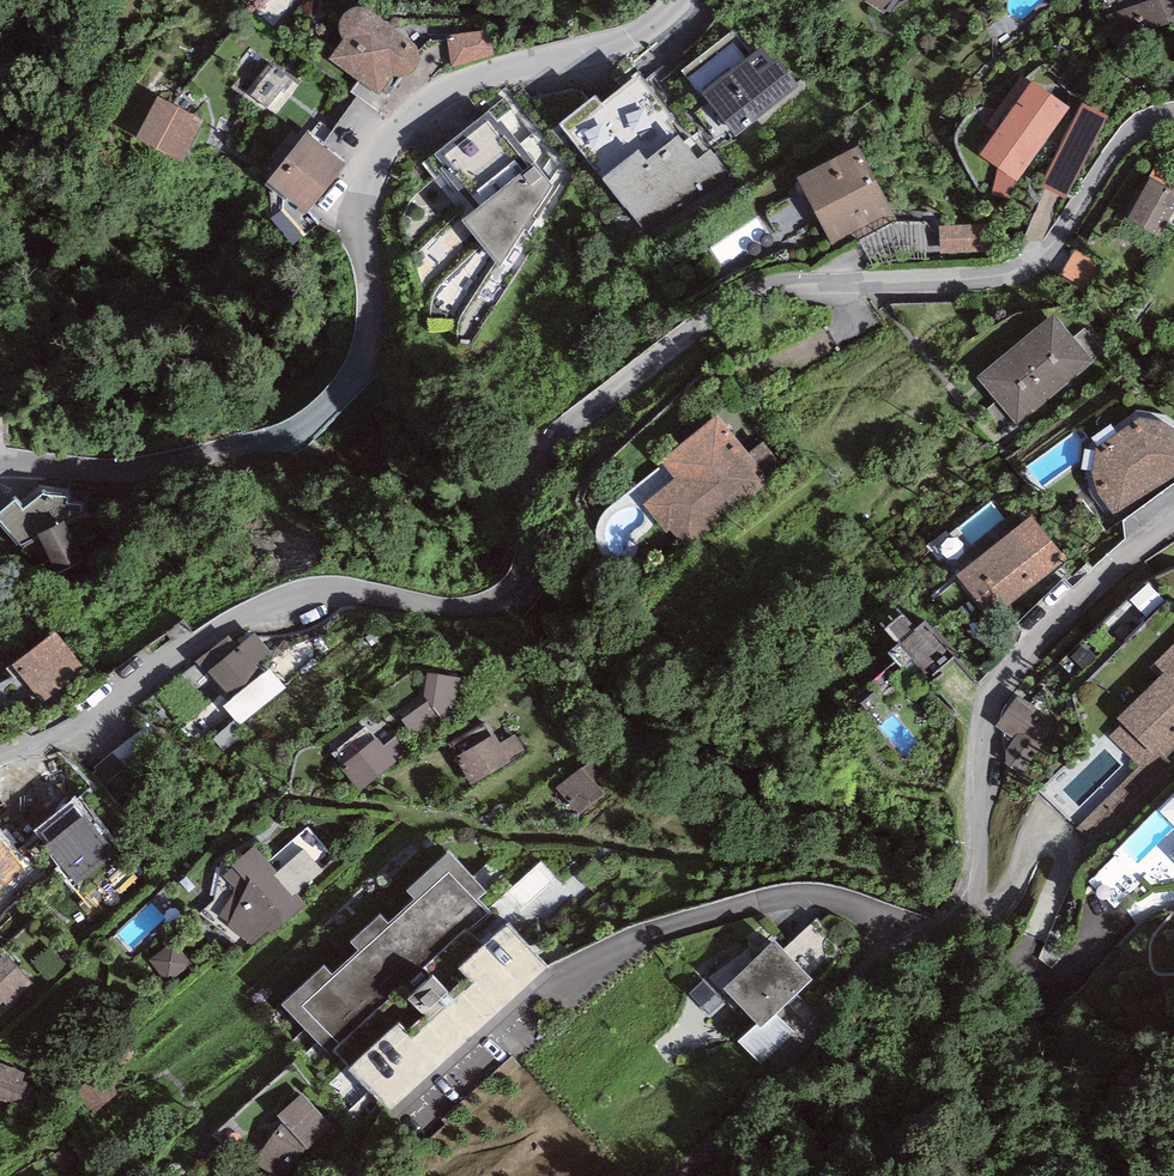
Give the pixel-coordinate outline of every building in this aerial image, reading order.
[(1105,14),(1118,51),(1155,39),(1152,30),(1173,23),(1173,0),(1148,0),(1105,14)] [(343,39),(328,59),(378,96),(393,76),(407,76),(416,69),(421,57),(417,44),(366,7),(351,9),(342,17),(339,28),(343,39)] [(491,30),(448,38),(452,65),(496,57),(491,30)] [(763,47),(702,93),(736,137),(800,88),(778,59),(774,62),(763,47)] [(278,62),(254,87),(280,112),(304,86),(278,62)] [(596,94),(557,123),(646,241),(732,176),(711,149),(698,158),(636,76),(602,102),(596,94)] [(1068,108),(1029,82),(979,156),(998,169),(1018,182),(1068,108)] [(159,97),(136,138),(181,162),(204,122),(159,97)] [(504,99),(422,163),(464,217),(461,220),(502,267),(525,229),(529,231),(537,219),(533,215),(552,186),(548,182),(558,168),(504,99)] [(1106,116),(1082,104),(1042,187),(1067,198),(1106,116)] [(306,134),(267,182),(306,214),(345,166),(306,134)] [(860,145),(797,178),(833,249),(897,217),(860,145)] [(1012,201),(1018,182),(998,169),(993,196),(1012,201)] [(1151,177),(1128,219),(1161,237),(1173,214),(1173,190),(1151,177)] [(985,222),(938,225),(940,254),(988,250),(985,222)] [(1094,363),(1052,314),(977,378),(1018,427),(1094,363)] [(11,377),(0,368),(0,397),(11,377)] [(718,415),(661,461),(674,478),(642,503),(667,534),(671,531),(686,549),(785,470),(763,442),(748,453),(718,415)] [(1173,479),(1173,429),(1161,421),(1139,418),(1096,449),(1092,474),(1097,494),(1115,520),(1173,479)] [(0,510),(0,525),(21,548),(40,539),(58,575),(84,561),(66,523),(82,515),(83,505),(66,502),(66,498),(42,495),(22,509),(15,497),(0,510)] [(1032,515),(956,575),(991,619),(1067,559),(1032,515)] [(1146,585),(1064,666),(1084,685),(1166,605),(1146,585)] [(902,613),(884,630),(898,644),(888,653),(902,668),(910,661),(931,684),(941,674),(939,671),(954,657),(957,659),(962,655),(935,626),(933,628),(925,619),(916,628),(902,613)] [(56,631),(11,665),(43,708),(89,674),(56,631)] [(229,636),(196,662),(206,675),(207,673),(229,701),(265,672),(260,665),(273,655),(255,633),(238,646),(229,636)] [(1154,664),(1164,673),(1116,720),(1121,725),(1109,736),(1139,767),(1075,829),(1096,851),(1173,776),(1173,766),(1167,759),(1173,753),(1173,645),(1154,664)] [(269,668),(265,672),(229,701),(223,706),(240,727),(286,689),(269,668)] [(461,678),(427,673),(424,696),(427,700),(402,720),(419,740),(457,709),(461,678)] [(1059,722),(1017,694),(996,726),(1015,738),(1000,761),(1023,776),(1059,722)] [(500,743),(495,733),(455,757),(472,785),(525,754),(514,735),(500,743)] [(400,734),(384,747),(397,763),(413,750),(400,734)] [(384,747),(376,737),(340,766),(361,792),(397,763),(384,747)] [(605,795),(581,768),(557,788),(581,815),(605,795)] [(74,808),(42,833),(49,842),(45,846),(77,885),(116,854),(85,815),(82,817),(74,808)] [(0,831),(0,914),(35,874),(0,831)] [(277,872),(254,847),(223,876),(234,887),(233,894),(218,915),(252,946),(268,932),(273,936),(306,905),(296,894),(292,896),(274,875),(277,872)] [(486,892),(449,852),(406,891),(414,900),(389,923),(381,915),(351,942),(359,950),(332,975),(324,966),(282,1004),(346,1073),(400,1023),(408,1031),(424,1017),(428,1022),(444,1007),(439,1001),(466,976),(459,968),(483,946),(468,930),(490,911),(479,899),(486,892)] [(818,918),(783,949),(812,980),(846,949),(818,918)] [(783,949),(775,940),(723,989),(756,1023),(761,1028),(775,1014),(812,980),(783,949)] [(192,964),(173,941),(150,961),(170,984),(192,964)] [(5,953),(0,957),(0,1018),(34,984),(5,953)] [(795,1033),(775,1014),(761,1028),(756,1023),(739,1041),(763,1065),(795,1033)] [(125,1079),(112,1063),(75,1092),(93,1114),(118,1094),(113,1088),(125,1079)] [(0,1064),(0,1099),(22,1107),(31,1084),(21,1080),(24,1073),(0,1064)] [(302,1093),(277,1117),(283,1124),(273,1133),(254,1163),(279,1175),(304,1175),(314,1156),(339,1131),(302,1093)]
